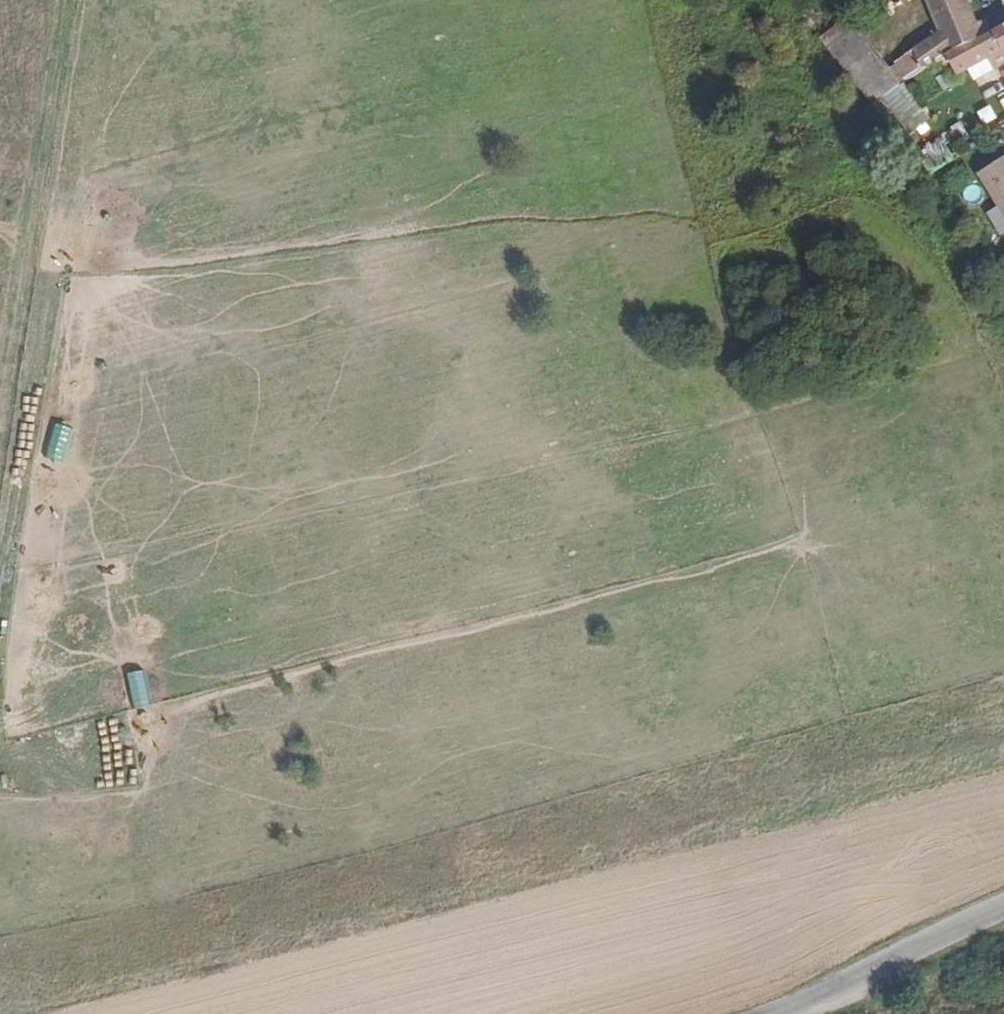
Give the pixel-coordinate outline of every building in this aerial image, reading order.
[(981,0),(938,0),(943,9),(936,13),(942,24),(952,18),(982,3),(981,0)] [(1003,29),(996,17),(991,20),(982,3),(952,18),(956,25),(942,32),(946,38),(926,48),(936,67),(955,55),(1003,29)] [(909,81),(858,17),(836,33),(886,94),(909,81)] [(1003,29),(955,55),(965,74),(979,67),(996,57),(1001,67),(1003,65),(1003,28),(1003,29)] [(1001,67),(996,57),(979,67),(984,76),(1001,67)] [(994,164),(1003,180),(1003,158),(994,164)]
